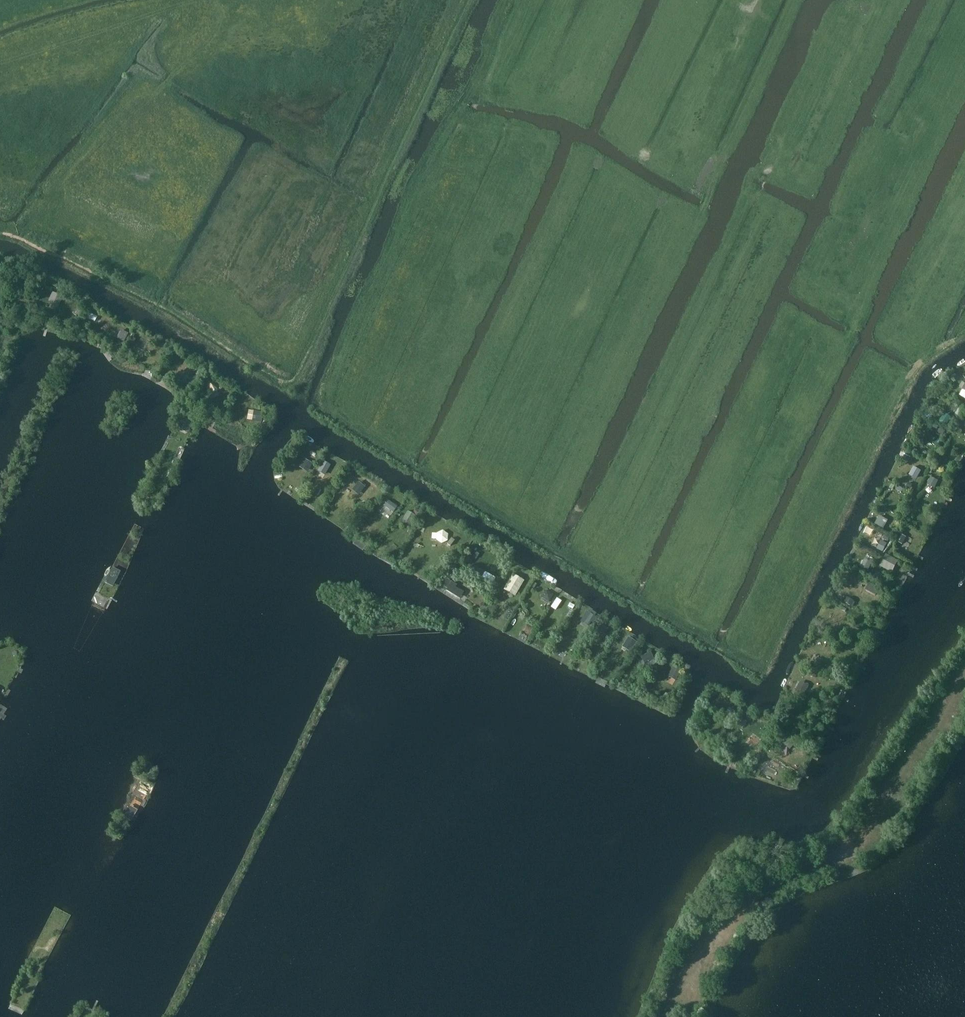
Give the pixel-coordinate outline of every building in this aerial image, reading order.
[(48,303),(58,308),(63,297),(53,293),(48,303)] [(121,330),(117,338),(124,342),(128,334),(121,330)] [(194,375),(188,384),(193,387),(199,378),(194,375)] [(256,411),(254,421),(261,422),(262,412),(256,411)] [(184,419),(180,427),(188,430),(191,422),(184,419)] [(305,459),(302,464),(309,469),(312,464),(305,460),(305,459)] [(323,461),(318,470),(325,475),(330,465),(323,461)] [(914,467),(910,474),(917,478),(921,471),(914,467)] [(931,477),(928,484),(935,487),(938,480),(931,477)] [(359,482),(354,488),(360,493),(365,487),(366,485),(361,481),(359,482)] [(387,500),(385,502),(387,503),(385,506),(393,512),(397,507),(388,501),(387,500)] [(879,517),(875,524),(883,528),(887,522),(879,517)] [(437,534),(437,540),(442,543),(447,541),(448,535),(443,531),(437,534)] [(901,534),(897,542),(902,544),(906,537),(901,534)] [(881,541),(878,549),(883,551),(887,544),(881,541)] [(865,560),(861,567),(868,570),(871,563),(865,560)] [(475,565),(472,569),(484,577),(487,573),(475,565)] [(113,568),(108,577),(115,581),(120,572),(113,568)] [(869,582),(865,590),(876,595),(880,588),(869,582)] [(446,583),(444,586),(448,588),(447,590),(457,596),(460,591),(446,583)] [(546,591),(542,598),(549,602),(553,595),(546,591)] [(587,611),(583,617),(591,622),(594,624),(597,618),(595,616),(596,613),(590,610),(589,612),(587,611)] [(601,624),(598,629),(604,634),(608,628),(601,624)] [(629,637),(624,644),(631,649),(636,641),(637,639),(633,636),(631,639),(629,637)] [(650,652),(642,656),(646,664),(654,660),(650,652)] [(818,658),(814,665),(820,668),(823,661),(818,658)] [(674,667),(670,674),(677,678),(680,671),(674,667)] [(798,686),(794,693),(795,694),(794,696),(801,700),(802,697),(802,698),(806,690),(798,686)] [(729,708),(725,715),(731,718),(735,712),(729,708)] [(796,728),(793,733),(799,738),(802,733),(796,728)] [(789,740),(785,744),(790,750),(794,746),(789,740)] [(761,865),(763,870),(775,866),(772,860),(761,865)]
